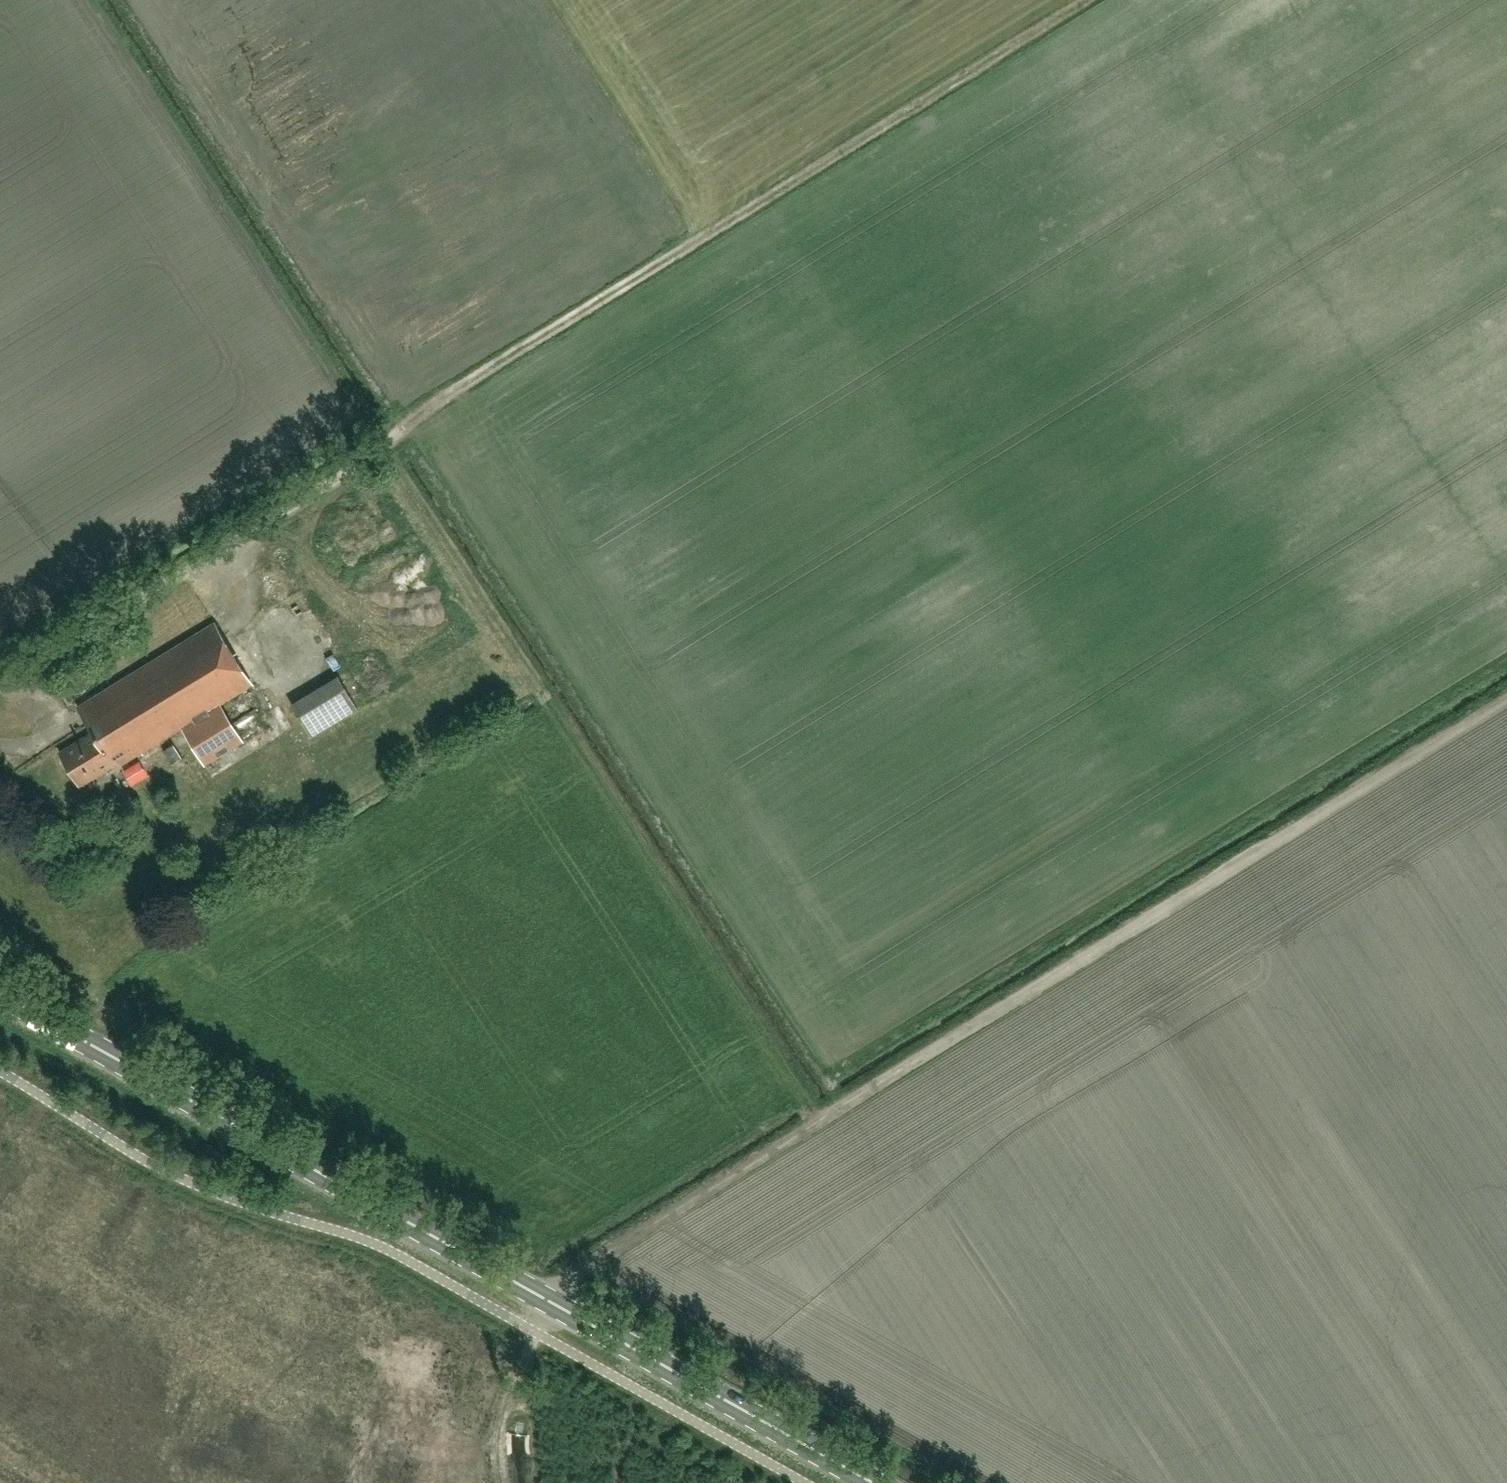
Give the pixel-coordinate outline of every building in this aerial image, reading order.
[(205,764),(243,741),(220,704),(253,684),(215,622),(78,706),(95,732),(61,753),(80,783),(101,770),(102,772),(119,761),(120,764),(182,726),(205,764)] [(315,736),(363,713),(345,676),(297,700),(315,736)] [(171,765),(183,758),(175,742),(162,748),(171,765)]
